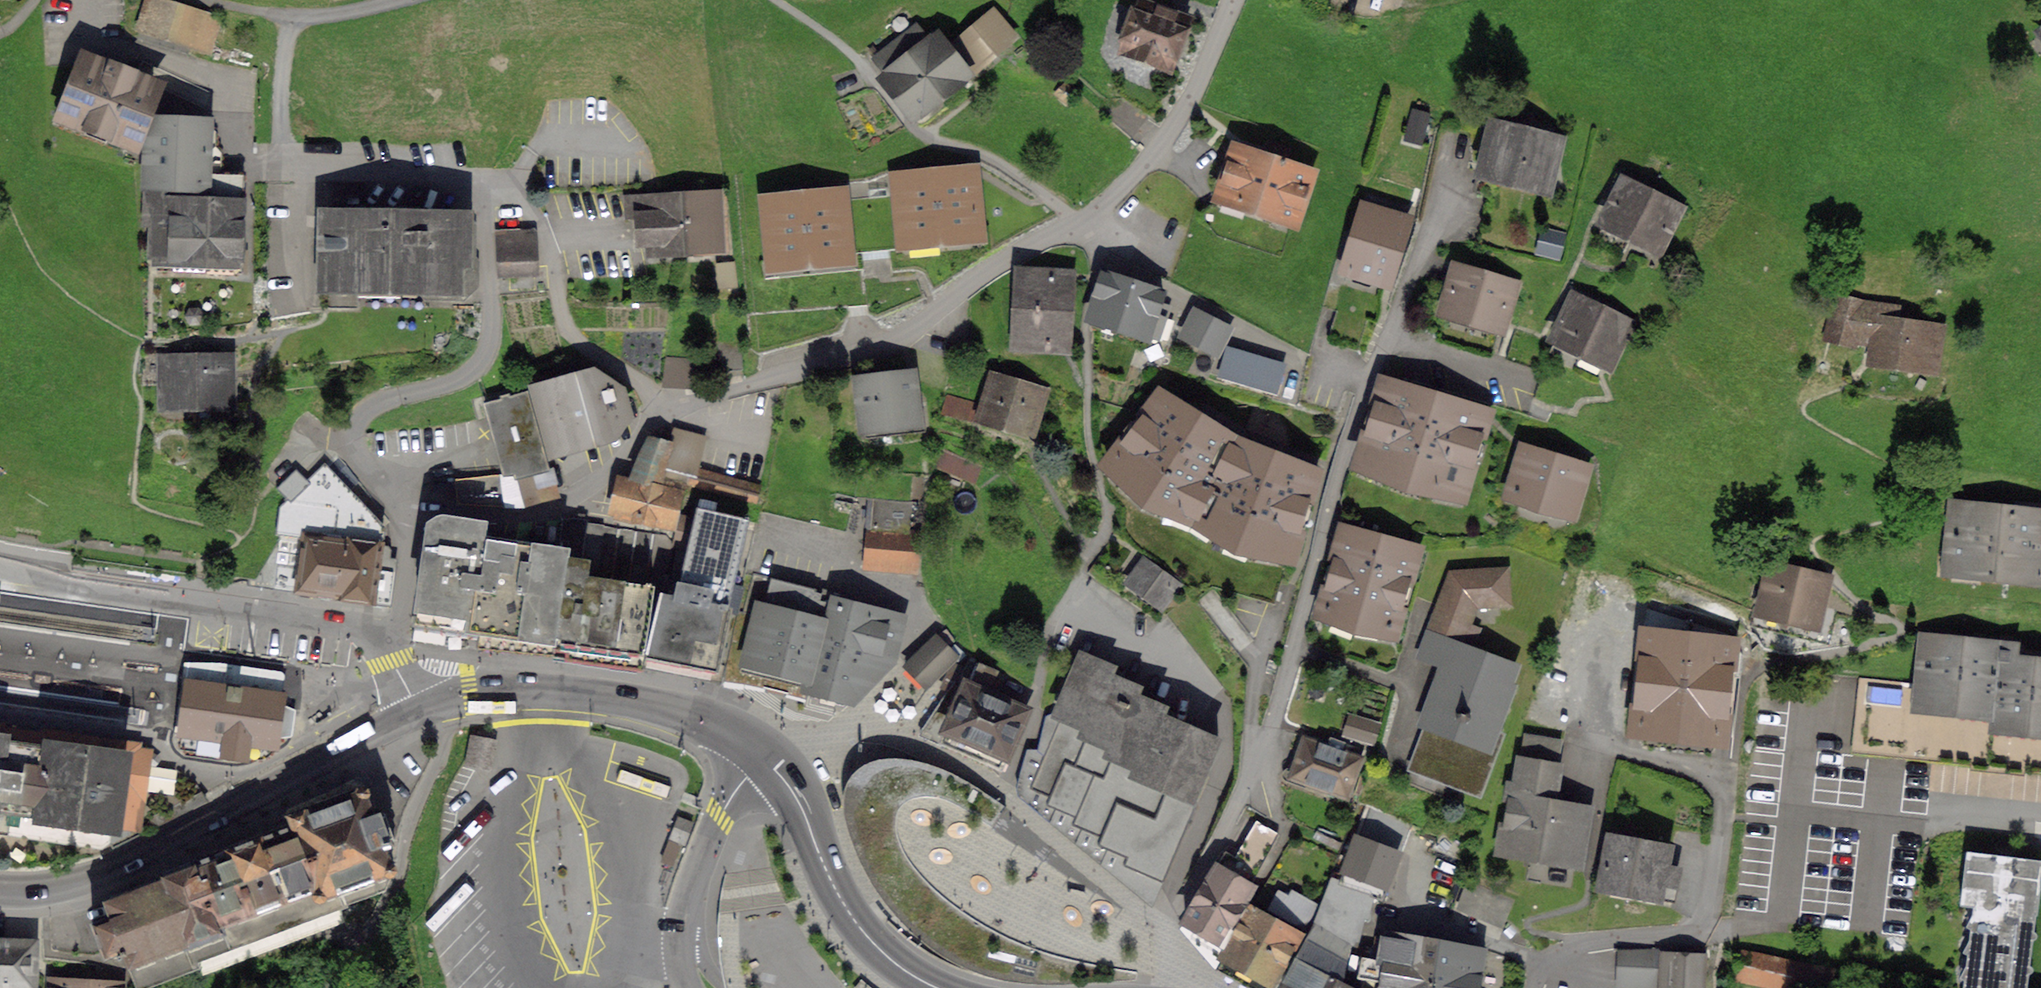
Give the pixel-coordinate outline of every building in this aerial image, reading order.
[(140,22),(209,43),(218,13),(179,0),(147,0),(140,22)] [(1153,59),(1170,65),(1190,14),(1152,0),(1140,0),(1122,47),(1138,53),(1136,58),(1151,63),(1153,59)] [(969,45),(963,50),(975,64),(1015,31),(994,7),(961,35),(969,45)] [(875,55),(888,71),(884,75),(913,111),(961,77),(960,75),(967,69),(938,31),(930,37),(918,21),(875,55)] [(109,66),(87,57),(67,111),(134,137),(155,84),(133,75),(135,69),(111,60),(109,66)] [(1430,138),(1437,116),(1418,110),(1411,132),(1430,138)] [(157,260),(236,262),(238,215),(240,172),(219,171),(221,149),(214,140),(210,140),(211,125),(208,121),(200,121),(197,118),(168,116),(164,120),(153,119),(150,217),(159,218),(157,260)] [(1497,124),(1487,166),(1483,165),(1477,187),(1505,194),(1510,173),(1545,181),(1557,132),(1534,126),(1532,132),(1497,124)] [(1263,147),(1261,154),(1238,146),(1221,196),(1203,213),(1218,230),(1282,251),(1309,170),(1286,162),(1288,155),(1263,147)] [(979,227),(974,171),(929,175),(928,165),(918,166),(919,176),(899,178),(904,235),(979,227)] [(1625,178),(1607,216),(1659,242),(1678,204),(1625,178)] [(648,238),(649,250),(687,248),(684,188),(626,192),(627,212),(639,212),(640,238),(648,238)] [(686,190),(686,188),(684,188),(687,248),(722,246),(718,188),(686,190)] [(848,250),(843,194),(799,198),(798,188),(788,189),(788,199),(768,201),(774,258),(848,250)] [(1371,192),(1348,265),(1387,277),(1406,215),(1404,215),(1407,203),(1371,192)] [(428,290),(463,291),(469,285),(470,259),(466,256),(467,248),(467,215),(346,211),(346,201),(307,200),(306,222),(325,223),(325,233),(321,234),(321,245),(324,245),(323,301),(357,302),(358,282),(403,283),(403,277),(422,278),(422,284),(428,290)] [(498,228),(501,272),(535,270),(533,226),(498,228)] [(1547,226),(1543,246),(1557,249),(1562,229),(1547,226)] [(722,282),(737,281),(735,258),(720,260),(722,282)] [(1458,265),(1446,305),(1502,322),(1514,281),(1458,265)] [(1171,301),(1161,298),(1164,288),(1114,272),(1115,269),(1106,266),(1090,320),(1102,324),(1104,318),(1141,330),(1142,328),(1160,334),(1171,301)] [(1023,271),(1020,338),(1064,340),(1068,273),(1023,271)] [(1878,324),(1874,352),(1934,361),(1939,324),(1898,318),(1901,302),(1863,297),(1840,291),(1829,331),(1853,337),(1856,321),(1878,324)] [(1575,294),(1557,332),(1610,357),(1628,319),(1575,294)] [(194,320),(199,312),(194,303),(184,303),(179,312),(184,320),(194,320)] [(1501,322),(1445,306),(1437,333),(1492,349),(1501,322)] [(1197,309),(1187,330),(1217,345),(1228,324),(1197,309)] [(719,334),(720,361),(743,360),(741,332),(719,334)] [(1275,391),(1285,360),(1229,342),(1219,374),(1275,391)] [(204,398),(228,397),(228,355),(208,356),(208,348),(195,348),(195,356),(166,356),(167,398),(194,398),(195,400),(203,400),(204,398)] [(693,387),(692,355),(664,356),(665,388),(693,387)] [(861,378),(867,434),(926,427),(923,397),(914,398),(911,366),(886,370),(886,375),(861,378)] [(996,373),(982,418),(1029,432),(1043,388),(996,373)] [(540,383),(557,443),(613,428),(622,415),(621,410),(626,408),(622,393),(616,394),(614,385),(600,376),(566,385),(564,376),(540,383)] [(1363,457),(1410,477),(1461,487),(1484,410),(1386,381),(1363,457)] [(534,470),(533,465),(547,462),(527,390),(485,401),(505,471),(515,469),(516,475),(534,470)] [(947,390),(943,407),(975,416),(980,400),(947,390)] [(1198,512),(1240,539),(1291,548),(1313,471),(1234,440),(1162,395),(1113,458),(1150,494),(1198,512)] [(758,498),(762,481),(698,465),(707,434),(675,426),(671,441),(651,436),(637,464),(758,498)] [(933,458),(974,475),(980,460),(940,443),(933,458)] [(1526,447),(1514,489),(1571,506),(1584,465),(1526,447)] [(522,496),(523,498),(555,490),(547,462),(533,465),(534,470),(516,475),(515,469),(505,471),(463,476),(465,498),(508,500),(508,497),(522,496)] [(298,587),(390,600),(395,563),(390,563),(393,546),(390,542),(381,541),(383,525),(326,464),(310,479),(297,465),(278,484),(291,497),(284,504),(281,525),(306,528),(298,587)] [(623,476),(616,508),(674,522),(682,490),(623,476)] [(874,501),(868,562),(915,566),(918,530),(909,530),(912,498),(879,495),(878,502),(874,501)] [(1950,562),(2040,572),(2040,511),(1957,502),(1950,562)] [(679,546),(673,573),(666,571),(662,587),(646,656),(656,658),(658,649),(727,664),(727,661),(738,607),(729,605),(730,602),(724,600),(744,514),(698,504),(687,548),(679,546)] [(517,632),(522,630),(556,635),(568,555),(569,547),(570,514),(564,515),(559,545),(486,535),(484,519),(444,513),(436,515),(430,520),(417,619),(481,628),(482,625),(504,628),(507,631),(517,632)] [(654,585),(662,587),(666,571),(673,540),(667,531),(588,520),(588,515),(581,515),(574,514),(570,514),(569,547),(568,555),(582,557),(589,558),(587,574),(597,575),(647,582),(652,583),(654,583),(654,585)] [(1325,606),(1358,618),(1392,624),(1413,547),(1347,529),(1325,606)] [(639,663),(644,663),(645,656),(654,585),(654,583),(652,583),(647,582),(597,575),(587,574),(589,558),(582,557),(568,555),(556,635),(558,633),(641,644),(642,644),(639,663)] [(1132,577),(1162,599),(1176,580),(1146,558),(1132,577)] [(1758,621),(1829,638),(1837,604),(1819,599),(1825,575),(1774,562),(1764,603),(1755,601),(1753,608),(1761,611),(1758,621)] [(1516,686),(1516,684),(1508,681),(1516,660),(1460,639),(1475,599),(1508,597),(1506,566),(1453,569),(1423,651),(1447,660),(1440,678),(1435,676),(1434,678),(1439,680),(1433,697),(1428,696),(1427,698),(1432,700),(1425,717),(1423,717),(1422,719),(1436,725),(1431,739),(1425,737),(1421,749),(1427,751),(1421,766),(1480,788),(1501,730),(1494,727),(1495,724),(1501,726),(1501,723),(1496,721),(1503,704),(1508,706),(1509,703),(1504,702),(1510,684),(1516,686)] [(755,570),(745,607),(738,607),(727,661),(727,664),(726,669),(758,674),(809,688),(810,683),(823,686),(822,691),(838,695),(839,691),(852,694),(890,655),(900,617),(833,599),(835,591),(755,570)] [(1692,688),(1737,697),(1743,654),(1737,653),(1741,632),(1647,602),(1622,737),(1649,747),(1656,710),(1682,715),(1683,711),(1687,712),(1692,688)] [(936,635),(909,661),(929,681),(955,654),(936,635)] [(1922,690),(1921,698),(1993,705),(2000,644),(2001,644),(2001,642),(1927,635),(1923,679),(1922,690)] [(2040,722),(2040,659),(2010,656),(2011,645),(2001,644),(2000,644),(1993,705),(1992,717),(2040,722)] [(1166,872),(1198,798),(1194,796),(1218,737),(1161,713),(1164,705),(1135,692),(1138,685),(1109,672),(1112,664),(1082,651),(1057,711),(1061,713),(1034,779),(1062,791),(1059,799),(1088,811),(1084,819),(1114,831),(1110,839),(1139,852),(1136,860),(1166,872)] [(987,760),(1000,772),(1027,707),(1011,700),(1021,678),(978,658),(964,687),(958,685),(952,705),(937,735),(981,755),(981,757),(987,760)] [(1863,673),(1855,747),(1910,753),(1916,690),(1922,690),(1923,679),(1863,673)] [(274,747),(276,736),(285,732),(288,712),(280,706),(282,695),(219,686),(189,682),(182,690),(182,699),(186,705),(180,707),(178,721),(183,725),(178,730),(176,737),(180,748),(247,757),(249,743),(274,747)] [(1357,715),(1352,730),(1373,736),(1377,721),(1357,715)] [(103,844),(110,839),(111,840),(131,830),(132,824),(140,826),(142,812),(137,807),(143,803),(149,759),(143,758),(145,741),(79,731),(78,735),(22,727),(21,730),(3,728),(4,724),(0,724),(0,829),(103,844)] [(1576,855),(1584,808),(1543,801),(1545,791),(1550,792),(1555,764),(1552,764),(1556,737),(1528,732),(1519,785),(1514,784),(1505,843),(1531,847),(1530,853),(1549,856),(1550,850),(1576,855)] [(1305,733),(1291,773),(1348,793),(1362,754),(1305,733)] [(495,740),(473,736),(468,765),(490,769),(495,740)] [(1015,981),(1049,984),(1136,981),(1137,971),(1152,936),(1147,917),(1003,803),(953,771),(931,762),(909,757),(895,755),(878,756),(866,760),(855,767),(846,781),(842,796),(847,819),(854,844),(863,866),(876,887),(895,913),(914,931),(938,951),(964,965),(990,974),(1015,981)] [(345,896),(350,898),(386,885),(394,868),(386,846),(391,844),(390,840),(391,840),(381,809),(374,812),(365,786),(363,787),(362,785),(340,792),(316,801),(317,803),(289,813),(293,823),(159,872),(161,879),(107,899),(112,913),(93,920),(106,954),(121,948),(122,952),(127,951),(139,984),(196,962),(193,953),(325,903),(332,921),(342,918),(335,900),(345,896)] [(1327,898),(1325,898),(1318,922),(1349,939),(1350,934),(1354,935),(1360,911),(1365,912),(1371,890),(1379,892),(1394,853),(1400,855),(1412,820),(1371,804),(1343,881),(1334,878),(1327,898)] [(1246,901),(1242,898),(1274,838),(1275,829),(1247,812),(1200,892),(1186,916),(1225,939),(1246,901)] [(693,821),(677,815),(668,840),(684,845),(693,821)] [(1673,894),(1678,866),(1665,863),(1669,846),(1635,839),(1638,828),(1614,824),(1612,835),(1609,835),(1601,880),(1673,894)] [(2040,986),(2040,855),(1967,846),(1949,987),(2040,987),(2040,986)] [(1282,911),(1303,922),(1304,921),(1316,900),(1292,887),(1289,892),(1265,879),(1256,896),(1272,905),(1282,911)] [(1298,933),(1302,935),(1304,934),(1309,923),(1304,921),(1303,922),(1282,911),(1272,905),(1267,912),(1246,901),(1225,939),(1230,942),(1224,951),(1273,978),(1298,933)] [(1352,941),(1349,939),(1318,922),(1311,920),(1309,923),(1304,934),(1309,937),(1285,982),(1297,987),(1357,987),(1341,981),(1352,941)] [(1439,941),(1440,938),(1387,929),(1381,958),(1364,955),(1361,971),(1370,972),(1369,980),(1378,982),(1377,987),(1432,987),(1439,941)] [(27,985),(35,985),(36,939),(0,937),(0,987),(27,987),(27,985)] [(1483,949),(1439,941),(1432,987),(1487,987),(1487,984),(1478,982),(1483,949)] [(1704,942),(1668,941),(1667,944),(1622,945),(1620,981),(1666,983),(1666,987),(1702,987),(1704,942)] [(1738,975),(1788,984),(1793,958),(1743,948),(1738,975)] [(1793,958),(1788,984),(1808,987),(1828,987),(1832,965),(1793,958)] [(862,978),(854,987),(874,987),(862,978)] [(123,983),(53,979),(52,987),(124,987),(123,983)]
